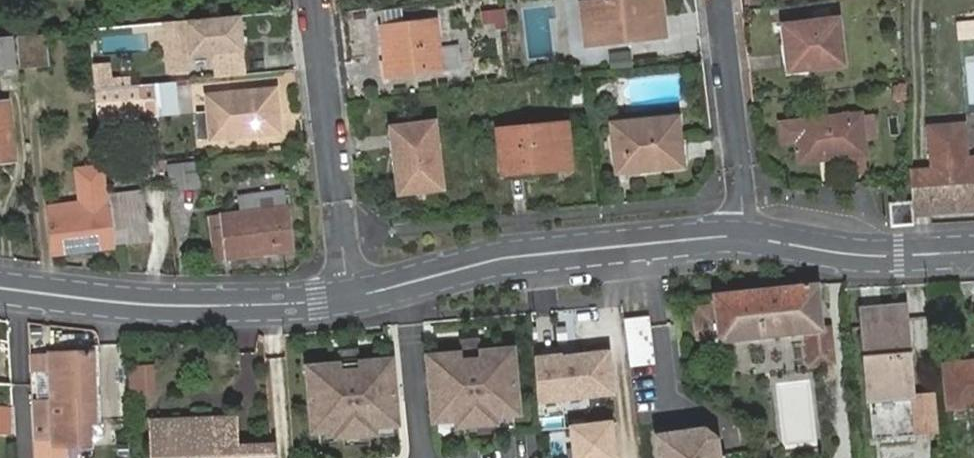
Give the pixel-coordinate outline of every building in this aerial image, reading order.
[(591,45),(670,35),(666,0),(606,0),(586,2),(591,45)] [(479,28),(505,26),(504,8),(478,9),(479,28)] [(794,19),(800,63),(856,56),(851,13),(794,19)] [(244,36),(242,17),(216,19),(171,23),(174,46),(166,50),(168,76),(187,74),(186,59),(215,56),(217,79),(247,76),(246,52),(238,53),(237,37),(244,36)] [(389,30),(395,78),(463,69),(461,45),(446,47),(442,22),(389,30)] [(174,46),(171,23),(163,23),(166,50),(174,46)] [(14,36),(0,37),(0,68),(17,66),(14,36)] [(246,52),(244,36),(237,37),(238,53),(246,52)] [(16,41),(20,72),(47,68),(44,38),(16,41)] [(112,65),(94,66),(97,91),(109,89),(115,89),(132,87),(131,78),(113,80),(112,65)] [(157,107),(158,116),(190,114),(188,82),(155,85),(157,107)] [(109,89),(97,91),(100,118),(147,114),(146,108),(157,107),(155,85),(132,87),(115,89),(109,89)] [(200,115),(203,141),(277,133),(276,117),(279,117),(277,92),(209,98),(211,114),(200,115)] [(14,150),(8,104),(0,105),(0,152),(14,150)] [(840,151),(840,155),(870,153),(866,111),(787,119),(790,138),(803,137),(805,159),(825,157),(825,152),(840,151)] [(619,124),(624,175),(648,173),(648,165),(689,160),(684,117),(619,124)] [(411,153),(403,154),(407,191),(448,186),(441,120),(409,123),(411,153)] [(530,127),(533,166),(564,164),(564,168),(579,167),(576,123),(530,127)] [(922,215),(936,214),(936,216),(973,213),(973,176),(969,177),(964,134),(929,137),(931,169),(919,170),(922,215)] [(14,150),(0,152),(0,160),(14,159),(14,150)] [(198,162),(170,165),(173,194),(202,189),(198,164),(198,162)] [(86,250),(116,247),(112,215),(111,208),(106,165),(77,169),(81,202),(51,205),(55,249),(86,246),(86,250)] [(224,218),(230,257),(248,255),(294,249),(286,189),(240,195),(243,215),(224,218)] [(110,194),(111,208),(112,215),(129,213),(146,211),(143,191),(110,194)] [(893,203),(894,224),(909,223),(907,202),(893,203)] [(146,211),(129,213),(133,243),(149,242),(146,211)] [(218,259),(230,257),(224,218),(211,219),(218,259)] [(819,285),(714,295),(718,343),(823,334),(819,285)] [(881,320),(864,322),(870,401),(913,396),(906,307),(881,309),(881,320)] [(863,310),(864,322),(881,320),(881,309),(863,310)] [(648,315),(621,318),(626,367),(653,364),(648,315)] [(480,336),(462,338),(463,352),(431,355),(437,419),(459,417),(460,425),(498,421),(497,415),(520,413),(514,348),(481,351),(480,336)] [(359,346),(341,348),(342,362),(310,365),(316,429),(338,427),(339,435),(377,431),(376,425),(399,423),(393,358),(361,361),(359,346)] [(612,393),(608,349),(536,357),(540,401),(612,393)] [(96,351),(55,352),(52,352),(53,374),(78,374),(80,422),(90,421),(98,421),(96,351)] [(31,370),(53,369),(52,352),(29,353),(31,370)] [(127,364),(127,394),(153,394),(154,364),(127,364)] [(946,366),(949,408),(973,406),(973,364),(946,366)] [(80,422),(78,374),(53,374),(54,399),(32,400),(35,445),(55,445),(54,422),(80,422)] [(905,401),(871,405),(876,441),(910,436),(905,401)] [(11,405),(0,405),(0,435),(11,436),(11,405)] [(158,457),(277,457),(276,445),(243,446),(241,419),(156,423),(158,457)] [(612,425),(573,428),(576,457),(615,457),(612,425)] [(660,457),(712,457),(709,433),(700,425),(665,429),(658,440),(660,457)]
